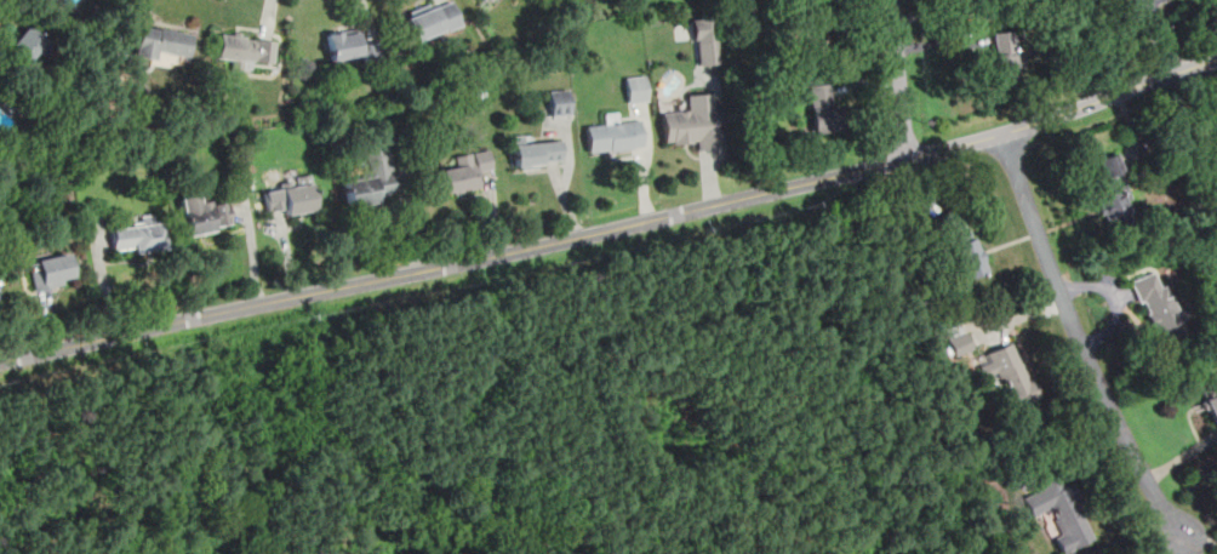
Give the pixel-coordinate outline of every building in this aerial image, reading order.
[(417,46),(463,24),(452,0),(439,0),(402,16),(417,46)] [(809,50),(832,47),(825,10),(802,12),(809,50)] [(720,62),(714,15),(691,18),(697,64),(720,62)] [(47,39),(27,23),(6,48),(25,65),(47,39)] [(160,52),(187,57),(192,32),(138,23),(132,57),(159,61),(160,52)] [(381,51),(378,41),(365,44),(361,25),(325,33),(331,61),(381,51)] [(993,80),(1023,79),(1021,52),(1016,52),(1013,30),(990,32),(993,80)] [(217,56),(228,57),(228,69),(248,70),(248,59),(275,61),(276,34),(218,32),(217,56)] [(627,102),(647,99),(645,74),(624,76),(627,102)] [(812,131),(835,130),(832,82),(809,84),(812,131)] [(550,115),(572,114),(570,87),(548,90),(550,115)] [(662,108),(663,141),(691,139),(691,150),(716,149),(714,92),(685,93),(686,108),(662,108)] [(644,147),(641,120),(624,122),(623,110),(598,114),(600,126),(585,127),(588,153),(644,147)] [(514,169),(562,162),(560,139),(525,143),(524,135),(510,136),(514,169)] [(364,149),(368,177),(343,181),(348,206),(396,198),(388,145),(364,149)] [(484,187),(481,173),(493,171),(488,148),(451,155),(453,167),(441,170),(445,193),(484,187)] [(1103,224),(1132,216),(1122,177),(1125,177),(1119,152),(1097,158),(1103,178),(1091,181),(1103,224)] [(268,216),(315,210),(312,179),(264,185),(268,216)] [(187,235),(233,225),(227,199),(205,204),(201,192),(178,198),(187,235)] [(938,215),(959,280),(983,273),(962,207),(938,215)] [(149,219),(148,212),(128,217),(131,230),(113,234),(116,256),(167,246),(162,217),(149,219)] [(35,290),(76,281),(70,251),(28,261),(35,290)] [(1156,343),(1185,333),(1161,268),(1133,279),(1156,343)] [(947,337),(954,355),(972,349),(965,330),(947,337)] [(985,350),(990,362),(979,366),(984,378),(999,372),(1012,409),(1039,398),(1016,339),(985,350)] [(1210,424),(1216,422),(1216,379),(1199,383),(1210,424)] [(1067,472),(1019,491),(1030,515),(1046,509),(1064,552),(1095,538),(1067,472)]
